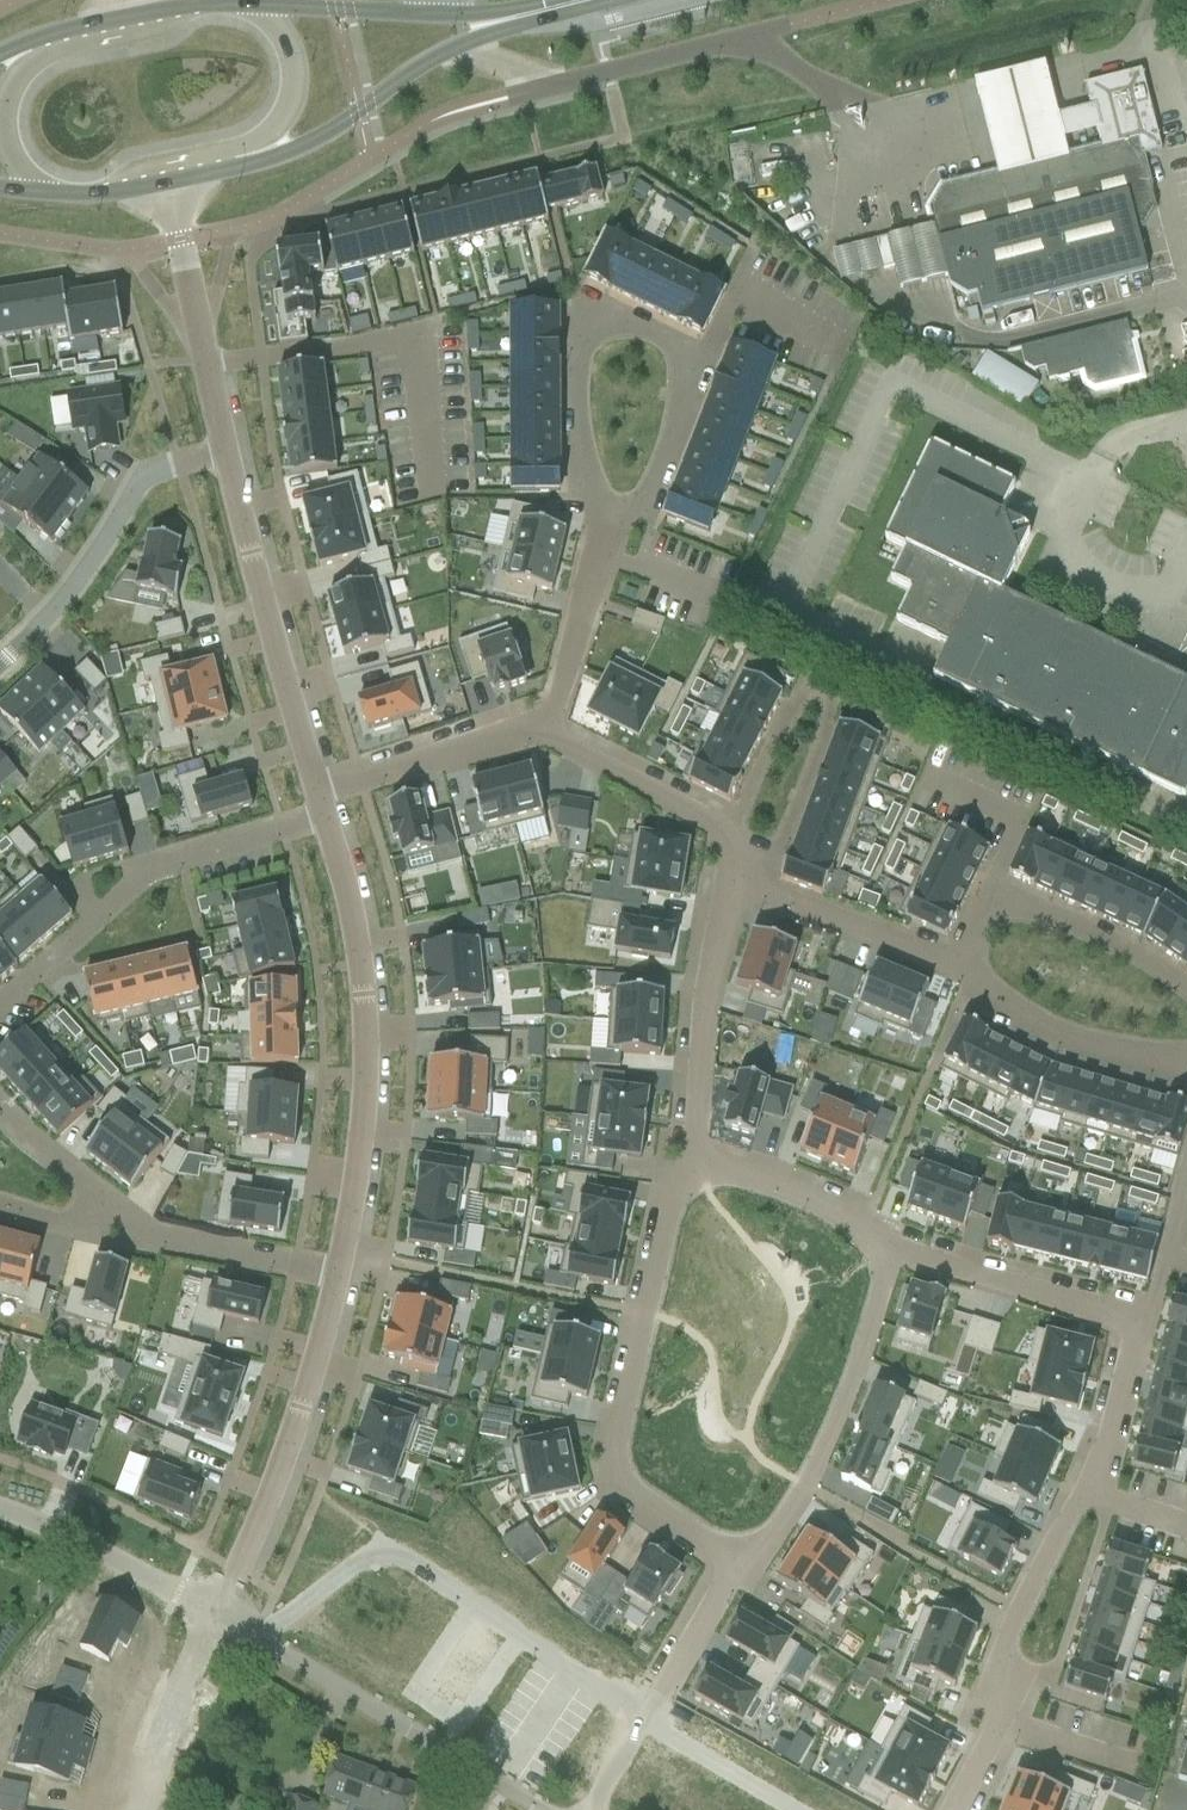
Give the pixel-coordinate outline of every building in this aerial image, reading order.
[(1042,70),(970,87),(993,181),(1065,163),(1042,70)] [(1156,208),(1143,155),(1161,151),(1141,72),(1086,86),(1102,149),(1062,159),(1057,156),(1007,169),(1004,174),(943,189),(931,210),(950,287),(968,297),(977,295),(982,313),(1148,271),(1141,247),(1140,247),(1136,231),(1144,229),(1156,208)] [(546,183),(539,185),(540,187),(546,211),(546,212),(552,211),(557,210),(582,203),(583,204),(602,199),(598,181),(595,171),(575,176),(576,176),(550,182),(546,183)] [(511,183),(522,228),(548,221),(537,176),(511,183)] [(623,176),(609,180),(611,189),(625,186),(623,176)] [(497,234),(522,228),(511,183),(486,189),(497,234)] [(633,191),(645,199),(651,191),(639,183),(633,191)] [(497,234),(486,189),(461,195),(472,240),(497,234)] [(436,201),(447,246),(472,240),(461,195),(436,201)] [(447,246),(436,201),(410,208),(421,253),(447,246)] [(674,217),(679,209),(667,201),(662,209),(674,217)] [(691,217),(679,209),(674,217),(686,225),(691,217)] [(377,216),(388,261),(414,254),(403,210),(377,216)] [(388,261),(377,216),(352,222),(363,267),(388,261)] [(328,240),(337,273),(337,274),(363,267),(352,222),(325,229),(328,240)] [(706,237),(718,245),(723,237),(711,229),(706,237)] [(834,257),(843,288),(896,274),(901,296),(949,284),(936,231),(834,257)] [(586,277),(609,289),(630,247),(606,236),(586,277)] [(735,245),(723,237),(718,245),(730,253),(735,245)] [(337,273),(328,240),(318,243),(319,246),(298,249),(297,245),(283,247),(284,250),(277,251),(280,280),(282,280),(310,277),(337,273)] [(653,259),(630,247),(609,289),(633,300),(653,259)] [(653,259),(633,300),(656,312),(676,270),(653,259)] [(676,270),(656,312),(679,323),(700,282),(676,270)] [(560,274),(546,277),(549,286),(562,283),(560,274)] [(316,322),(310,277),(282,280),(283,293),(273,294),(279,345),(308,341),(305,323),(316,322)] [(700,282),(679,323),(703,335),(723,293),(700,282)] [(524,283),(510,286),(512,296),(526,292),(524,283)] [(63,285),(35,289),(42,333),(68,328),(69,328),(64,299),(65,299),(63,285)] [(498,299),(512,296),(510,286),(496,290),(498,299)] [(17,337),(42,333),(35,289),(10,293),(17,337)] [(97,338),(123,334),(116,291),(90,295),(97,338)] [(0,295),(0,339),(17,337),(10,293),(0,295)] [(65,299),(64,299),(69,328),(68,328),(70,343),(71,342),(74,357),(98,353),(96,338),(97,338),(90,295),(65,299)] [(474,295),(460,298),(463,308),(477,304),(474,295)] [(460,298),(446,302),(449,311),(463,308),(460,298)] [(415,310),(401,313),(403,322),(417,319),(415,310)] [(512,310),(512,337),(558,337),(558,310),(512,310)] [(401,313),(387,317),(390,326),(403,322),(401,313)] [(367,317),(358,319),(361,333),(371,331),(367,317)] [(358,319),(349,321),(352,335),(361,333),(358,319)] [(1141,378),(1127,322),(1007,352),(1007,354),(1020,350),(1024,365),(1034,371),(1045,368),(1049,381),(1083,372),(1084,376),(1086,384),(1093,382),(1095,388),(1102,386),(1104,391),(1119,387),(1118,384),(1141,378)] [(467,338),(477,337),(476,323),(467,323),(467,338)] [(478,351),(477,337),(467,338),(468,352),(478,351)] [(559,337),(558,337),(512,337),(512,363),(558,363),(559,363),(559,337)] [(722,372),(765,389),(775,364),(732,347),(722,372)] [(987,354),(972,378),(1023,409),(1038,385),(987,354)] [(358,362),(360,377),(369,375),(367,361),(358,362)] [(74,362),(60,364),(62,374),(76,372),(74,362)] [(117,373),(115,363),(101,365),(102,375),(117,373)] [(558,363),(512,363),(512,389),(558,389),(558,363)] [(102,375),(101,365),(87,367),(88,377),(102,375)] [(278,372),(281,398),(327,393),(324,366),(278,372)] [(37,368),(23,370),(25,379),(39,377),(37,368)] [(10,381),(25,379),(23,370),(9,372),(10,381)] [(765,389),(722,372),(713,396),(755,413),(765,389)] [(470,375),(470,389),(480,389),(479,374),(470,375)] [(815,380),(809,393),(817,397),(824,384),(815,380)] [(69,398),(50,401),(54,430),(73,427),(73,431),(86,429),(89,453),(118,449),(116,432),(114,432),(113,425),(115,425),(124,423),(119,387),(68,395),(69,398)] [(481,403),(480,389),(470,389),(471,404),(481,403)] [(512,415),(559,415),(558,389),(512,389),(512,415)] [(281,398),(284,424),(330,418),(327,393),(281,398)] [(713,396),(703,420),(746,437),(755,413),(713,396)] [(372,398),(363,399),(365,414),(374,412),(372,398)] [(374,412),(365,414),(366,428),(376,427),(374,412)] [(791,427),(800,431),(806,419),(798,414),(791,427)] [(513,440),(559,440),(559,415),(512,415),(513,440)] [(333,444),(330,418),(284,424),(283,424),(286,450),(288,450),(333,444)] [(737,461),(746,437),(703,420),(694,444),(737,461)] [(16,424),(7,438),(34,454),(43,441),(16,424)] [(473,426),(473,441),(483,440),(482,426),(473,426)] [(800,431),(791,427),(785,440),(794,444),(800,431)] [(484,455),(483,440),(473,441),(474,455),(484,455)] [(559,440),(513,440),(513,466),(559,466),(559,440)] [(333,444),(288,450),(291,476),(337,470),(333,444)] [(694,444),(684,468),(727,485),(737,461),(694,444)] [(885,540),(906,549),(891,581),(912,591),(897,622),(949,647),(934,678),(1185,798),(1186,794),(1186,682),(1186,683),(1001,594),(1028,537),(1026,529),(1000,516),(1015,486),(931,445),(885,540)] [(385,448),(375,449),(377,463),(387,462),(385,448)] [(40,457),(21,482),(70,518),(89,493),(40,457)] [(774,461),(768,473),(777,478),(783,465),(774,461)] [(485,466),(475,467),(476,481),(485,481),(485,466)] [(559,466),(513,466),(513,493),(559,493),(559,466)] [(718,509),(727,485),(684,468),(675,492),(718,509)] [(331,495),(303,502),(311,534),(311,535),(369,520),(357,473),(327,481),(331,495)] [(771,491),(777,478),(768,473),(762,486),(771,491)] [(52,543),(70,518),(21,482),(3,507),(52,543)] [(708,534),(718,509),(675,492),(665,517),(708,534)] [(512,505),(502,549),(559,562),(566,531),(550,528),(553,514),(512,505)] [(753,522),(762,527),(768,514),(759,510),(753,522)] [(311,534),(309,534),(310,537),(312,546),(313,549),(315,549),(319,567),(357,558),(361,572),(390,564),(387,550),(377,552),(369,520),(311,535),(311,534)] [(762,527),(753,522),(746,535),(755,540),(762,527)] [(126,573),(104,598),(133,604),(136,590),(164,596),(177,599),(183,570),(175,568),(180,543),(150,536),(140,576),(126,573)] [(502,549),(492,593),(533,603),(536,589),(552,592),(559,562),(502,549)] [(364,586),(328,596),(336,626),(392,611),(384,581),(394,578),(390,564),(361,572),(364,586)] [(392,611),(336,626),(344,656),(381,646),(385,660),(414,652),(410,637),(400,640),(392,611)] [(636,612),(631,627),(659,636),(665,621),(638,612),(636,612)] [(181,620),(153,627),(157,643),(185,636),(181,620)] [(507,626),(458,643),(472,683),(487,678),(493,694),(494,694),(495,695),(497,694),(507,691),(509,690),(509,689),(526,683),(524,678),(530,676),(522,653),(517,655),(507,626)] [(115,650),(98,656),(107,679),(123,673),(115,650)] [(745,654),(725,694),(771,717),(776,706),(780,699),(781,696),(782,696),(783,695),(778,692),(787,675),(747,655),(745,654)] [(168,657),(140,664),(144,682),(147,681),(150,681),(153,695),(156,707),(220,692),(213,663),(186,670),(172,673),(168,657)] [(615,660),(588,714),(613,727),(640,673),(615,660)] [(87,661),(74,673),(94,694),(106,682),(87,661)] [(393,690),(358,701),(367,730),(373,729),(374,732),(391,727),(389,724),(431,711),(418,665),(388,674),(393,690)] [(20,689),(62,733),(84,712),(43,667),(20,689)] [(640,673),(613,727),(639,740),(654,708),(668,716),(682,688),(668,681),(666,686),(640,673)] [(697,680),(690,693),(699,698),(705,685),(697,680)] [(62,733),(20,689),(0,707),(0,713),(39,755),(62,733)] [(714,689),(704,709),(715,714),(714,715),(722,719),(722,718),(760,738),(761,736),(762,736),(766,727),(767,726),(766,726),(768,722),(771,717),(725,694),(714,689)] [(220,692),(156,707),(162,729),(163,735),(162,735),(157,736),(162,754),(190,747),(186,731),(227,721),(220,692)] [(838,729),(831,749),(879,766),(896,720),(853,704),(844,726),(840,724),(839,726),(838,729)] [(683,708),(676,721),(685,725),(687,721),(691,712),(685,709),(683,708)] [(712,738),(712,739),(750,758),(760,738),(722,718),(722,719),(712,738)] [(676,721),(670,734),(678,738),(685,725),(676,721)] [(704,735),(694,755),(741,779),(741,778),(740,777),(750,758),(704,735)] [(654,745),(646,760),(657,765),(664,750),(654,745)] [(831,749),(823,770),(871,788),(879,766),(831,749)] [(4,784),(17,773),(0,754),(0,779),(4,784)] [(694,755),(682,778),(684,779),(729,802),(741,779),(694,755)] [(201,760),(174,768),(177,780),(191,824),(252,806),(244,778),(214,786),(210,788),(207,779),(205,772),(201,760)] [(532,768),(501,775),(515,827),(516,827),(521,846),(549,839),(544,820),(545,820),(532,768)] [(819,782),(815,792),(863,809),(871,788),(823,770),(823,771),(822,772),(818,782),(819,782)] [(476,806),(463,810),(471,839),(515,827),(501,775),(471,783),(475,799),(477,806),(476,806)] [(150,776),(136,780),(139,792),(154,788),(150,776)] [(906,777),(900,790),(908,794),(914,781),(906,777)] [(815,792),(807,813),(855,831),(863,809),(815,792)] [(126,799),(124,800),(133,827),(148,823),(140,795),(126,799)] [(393,823),(390,824),(394,840),(398,839),(399,839),(400,842),(404,858),(408,875),(461,861),(457,844),(448,813),(430,818),(426,819),(422,806),(420,796),(403,801),(390,804),(394,822),(395,823),(393,823)] [(562,798),(557,828),(572,830),(577,800),(562,798)] [(1045,798),(1041,807),(1054,813),(1058,804),(1045,798)] [(112,799),(85,807),(101,862),(129,854),(117,815),(116,810),(112,799)] [(577,800),(572,830),(587,833),(592,803),(577,800)] [(893,805),(887,818),(887,819),(896,822),(901,809),(899,808),(893,805)] [(85,813),(59,821),(73,870),(80,868),(101,862),(88,818),(85,807),(83,807),(85,813)] [(910,812),(904,825),(910,828),(913,829),(919,816),(910,812)] [(807,813),(799,835),(847,853),(855,831),(807,813)] [(1077,813),(1073,822),(1086,828),(1090,819),(1077,813)] [(887,818),(881,831),(884,833),(887,834),(890,835),(896,822),(887,819),(887,818)] [(1090,819),(1086,828),(1098,834),(1103,826),(1090,819)] [(941,824),(930,848),(978,871),(989,848),(941,824)] [(1020,852),(1009,876),(1032,886),(1051,845),(1052,845),(1054,842),(1056,838),(1055,837),(1031,826),(1020,852)] [(14,833),(7,840),(10,844),(12,847),(25,861),(38,850),(19,829),(14,833)] [(617,836),(614,860),(628,863),(685,872),(689,844),(632,834),(632,838),(617,836)] [(1121,834),(1116,843),(1129,849),(1134,840),(1121,834)] [(790,854),(790,856),(839,874),(847,853),(799,835),(795,846),(793,851),(792,853),(792,855),(791,855),(790,854)] [(0,845),(0,855),(1,856),(12,847),(6,840),(0,845)] [(1134,840),(1129,849),(1142,855),(1146,847),(1134,840)] [(896,842),(890,855),(899,860),(905,847),(896,842)] [(1051,845),(1032,886),(1033,887),(1034,886),(1055,895),(1073,855),(1072,854),(1052,845),(1051,845)] [(874,847),(868,860),(876,864),(882,851),(881,850),(874,847)] [(1073,855),(1055,895),(1077,906),(1099,857),(1077,847),(1076,847),(1075,849),(1072,854),(1073,855)] [(921,865),(920,870),(967,893),(978,871),(930,848),(921,865)] [(1170,860),(1183,866),(1186,858),(1186,857),(1174,851),(1170,860)] [(890,855),(884,869),(893,873),(899,860),(890,855)] [(790,856),(781,879),(824,895),(825,892),(840,898),(847,877),(839,874),(790,856)] [(1099,857),(1077,906),(1099,916),(1118,875),(1118,876),(1120,872),(1122,868),(1121,867),(1099,857)] [(594,885),(591,900),(608,903),(609,903),(609,904),(640,909),(640,907),(646,908),(647,901),(641,900),(641,899),(642,893),(680,900),(685,872),(628,863),(614,860),(609,888),(594,885)] [(868,860),(862,873),(866,875),(870,877),(871,877),(876,864),(868,860)] [(920,870),(909,891),(958,915),(958,914),(957,913),(967,893),(920,870)] [(16,889),(16,890),(23,898),(53,933),(72,917),(42,882),(34,874),(16,889)] [(1118,875),(1099,916),(1121,926),(1140,885),(1139,885),(1118,876),(1118,875)] [(1140,885),(1121,926),(1140,934),(1143,936),(1144,936),(1170,890),(1167,888),(1156,883),(1143,877),(1142,877),(1142,878),(1139,885),(1140,885)] [(497,888),(477,892),(481,909),(500,905),(497,888)] [(1,910),(5,914),(35,949),(53,933),(23,898),(16,890),(0,903),(0,911),(1,910)] [(277,890),(232,901),(238,927),(283,916),(277,890)] [(1144,936),(1152,942),(1164,950),(1186,916),(1186,902),(1173,892),(1170,890),(1144,936)] [(862,891),(857,905),(866,908),(871,895),(862,891)] [(907,895),(898,914),(947,938),(958,915),(909,891),(907,895)] [(871,895),(866,908),(875,912),(880,898),(871,895)] [(206,899),(197,902),(201,916),(210,913),(206,899)] [(591,901),(586,929),(618,934),(615,951),(631,954),(630,958),(647,960),(648,957),(670,960),(671,954),(675,930),(662,928),(638,924),(640,909),(609,904),(609,903),(608,903),(591,900),(591,901)] [(16,966),(16,965),(35,949),(5,914),(1,910),(0,911),(0,948),(16,966)] [(486,910),(456,916),(459,931),(489,925),(486,910)] [(283,916),(238,927),(244,951),(244,953),(289,942),(283,916)] [(1164,950),(1184,964),(1186,959),(1186,916),(1164,950)] [(754,932),(745,960),(795,976),(796,974),(789,972),(797,946),(754,932)] [(441,946),(423,948),(426,976),(424,976),(425,978),(481,972),(481,971),(481,968),(479,943),(478,935),(448,938),(449,945),(441,946)] [(244,951),(233,954),(233,956),(239,981),(244,980),(295,968),(289,942),(244,953),(244,951)] [(18,968),(16,965),(16,966),(0,948),(0,983),(18,968)] [(187,951),(161,957),(172,1002),(198,995),(187,951)] [(210,951),(196,954),(198,963),(212,960),(210,951)] [(161,957),(136,963),(147,1008),(148,1008),(172,1002),(161,957)] [(738,982),(736,987),(751,992),(748,1002),(747,1005),(766,1011),(782,1017),(795,976),(745,960),(738,982)] [(136,963),(110,969),(122,1020),(123,1025),(124,1025),(149,1019),(151,1019),(148,1008),(147,1008),(136,963)] [(836,964),(824,992),(838,998),(850,970),(836,964)] [(870,979),(854,1017),(881,1028),(903,975),(891,970),(876,964),(870,979)] [(110,969),(85,975),(96,1021),(97,1026),(122,1020),(110,969)] [(481,972),(425,978),(427,1002),(429,1002),(429,1007),(448,1005),(455,1005),(455,1012),(491,1008),(487,971),(487,970),(481,971),(481,972)] [(850,970),(838,998),(851,1003),(863,975),(850,970)] [(595,975),(594,990),(610,991),(608,1022),(662,1025),(664,994),(658,993),(625,991),(625,977),(595,975)] [(903,975),(881,1028),(882,1029),(883,1024),(922,1040),(936,1006),(923,1000),(929,986),(906,976),(903,975)] [(202,980),(204,990),(218,986),(216,977),(202,980)] [(245,985),(244,985),(245,997),(245,1012),(245,1013),(251,1013),(251,1012),(297,1011),(296,984),(245,985)] [(218,986),(204,990),(206,999),(220,996),(218,986)] [(545,1002),(544,1017),(559,1018),(560,1008),(555,1002),(545,1002)] [(747,1005),(742,1021),(761,1027),(766,1011),(747,1005)] [(297,1011),(251,1012),(251,1013),(252,1036),(252,1037),(252,1038),(298,1037),(297,1011)] [(219,1013),(209,1012),(208,1026),(218,1027),(219,1013)] [(63,1013),(56,1019),(66,1030),(73,1023),(63,1013)] [(498,1016),(468,1017),(468,1032),(499,1031),(498,1016)] [(964,1021),(940,1069),(963,1081),(987,1032),(964,1021)] [(590,1051),(590,1066),(594,1066),(620,1068),(621,1054),(660,1056),(661,1044),(662,1025),(608,1022),(606,1052),(590,1051)] [(73,1023),(66,1030),(75,1041),(83,1034),(73,1023)] [(8,1082),(42,1051),(42,1050),(28,1036),(25,1032),(0,1055),(0,1073),(8,1082)] [(529,1032),(529,1045),(542,1045),(542,1032),(529,1032)] [(987,1032),(963,1081),(984,1092),(1008,1044),(989,1035),(987,1034),(988,1033),(987,1032)] [(245,1037),(240,1037),(240,1038),(241,1060),(241,1065),(298,1064),(298,1059),(298,1037),(252,1038),(252,1037),(245,1037)] [(429,1069),(429,1083),(430,1083),(429,1090),(492,1093),(492,1092),(491,1092),(492,1065),(506,1066),(508,1040),(470,1038),(469,1062),(466,1062),(459,1062),(430,1060),(430,1062),(431,1062),(430,1069),(429,1069)] [(1008,1044),(984,1092),(1007,1103),(1011,1095),(1010,1095),(1030,1055),(1008,1044)] [(42,1051),(8,1082),(25,1100),(59,1069),(60,1070),(64,1066),(63,1065),(46,1047),(46,1046),(42,1050),(42,1051)] [(181,1051),(185,1065),(196,1062),(193,1048),(181,1051)] [(96,1049),(89,1055),(100,1068),(107,1061),(96,1049)] [(185,1065),(181,1051),(169,1054),(173,1068),(185,1065)] [(208,1051),(199,1051),(197,1065),(207,1066),(208,1051)] [(141,1053),(132,1055),(135,1069),(144,1067),(141,1053)] [(126,1072),(135,1069),(132,1055),(122,1058),(126,1072)] [(1030,1055),(1010,1095),(1011,1095),(1034,1107),(1035,1108),(1052,1066),(1043,1062),(1030,1055)] [(107,1061),(100,1068),(111,1080),(118,1074),(107,1061)] [(1034,1107),(1032,1112),(1061,1120),(1075,1073),(1061,1069),(1052,1066),(1035,1108),(1034,1107)] [(59,1069),(25,1100),(41,1119),(76,1087),(74,1086),(62,1072),(60,1070),(59,1069)] [(225,1086),(223,1113),(237,1114),(237,1115),(249,1116),(249,1115),(296,1118),(298,1091),(274,1089),(275,1072),(246,1070),(246,1071),(245,1087),(239,1087),(225,1086)] [(594,1071),(588,1119),(645,1126),(644,1127),(646,1127),(648,1112),(646,1112),(649,1093),(623,1089),(624,1075),(594,1071)] [(1061,1120),(1060,1124),(1083,1131),(1098,1080),(1075,1073),(1061,1120)] [(754,1137),(761,1115),(783,1121),(792,1090),(740,1075),(734,1094),(729,1092),(725,1108),(730,1110),(725,1128),(754,1137)] [(76,1087),(41,1119),(58,1137),(101,1098),(98,1095),(84,1080),(83,1079),(74,1086),(76,1087)] [(1098,1080),(1083,1131),(1106,1138),(1122,1087),(1098,1080)] [(814,1116),(799,1152),(800,1153),(801,1152),(807,1155),(807,1156),(820,1161),(821,1161),(827,1163),(851,1105),(850,1105),(849,1106),(823,1095),(826,1088),(812,1082),(800,1111),(814,1116)] [(1122,1087),(1106,1138),(1130,1145),(1145,1094),(1122,1087)] [(109,1122),(86,1153),(109,1171),(146,1123),(123,1106),(127,1100),(114,1089),(96,1112),(109,1122)] [(427,1118),(427,1120),(456,1121),(464,1122),(466,1122),(465,1137),(496,1138),(497,1123),(491,1123),(492,1093),(429,1090),(428,1118),(427,1118)] [(1145,1094),(1130,1145),(1153,1152),(1169,1100),(1167,1100),(1167,1101),(1145,1094)] [(928,1098),(924,1107),(937,1113),(941,1105),(928,1098)] [(1153,1152),(1178,1159),(1186,1127),(1186,1105),(1169,1100),(1153,1152)] [(953,1102),(948,1111),(961,1118),(966,1109),(953,1102)] [(851,1105),(827,1163),(853,1174),(854,1175),(869,1139),(883,1145),(895,1117),(880,1111),(878,1116),(851,1105)] [(294,1145),(296,1118),(249,1115),(249,1116),(247,1134),(247,1140),(246,1140),(241,1140),(240,1158),(248,1159),(269,1160),(270,1144),(294,1145)] [(982,1117),(978,1126),(991,1133),(995,1124),(982,1117)] [(588,1119),(581,1169),(612,1173),(614,1156),(640,1160),(644,1127),(645,1126),(588,1119)] [(146,1123),(109,1171),(133,1190),(170,1142),(146,1123)] [(995,1124),(991,1133),(1004,1139),(1008,1130),(995,1124)] [(190,1141),(188,1155),(203,1157),(205,1143),(190,1141)] [(1039,1143),(1036,1152),(1050,1156),(1053,1147),(1039,1143)] [(173,1147),(159,1172),(170,1178),(174,1180),(176,1176),(188,1155),(173,1147)] [(421,1158),(417,1187),(419,1187),(419,1186),(470,1194),(469,1195),(478,1197),(483,1168),(489,1169),(492,1151),(462,1147),(459,1164),(421,1158)] [(1053,1147),(1050,1156),(1064,1160),(1064,1159),(1067,1151),(1053,1147)] [(1011,1154),(1008,1163),(1022,1167),(1025,1158),(1011,1154)] [(1086,1156),(1083,1166),(1097,1170),(1100,1161),(1086,1156)] [(202,1158),(201,1166),(215,1169),(216,1160),(202,1158)] [(908,1160),(898,1189),(911,1194),(906,1209),(935,1220),(953,1169),(924,1159),(921,1165),(908,1160)] [(1100,1161),(1097,1170),(1111,1174),(1111,1172),(1113,1165),(1100,1161)] [(1043,1164),(1040,1173),(1054,1177),(1057,1168),(1043,1164)] [(1057,1168),(1054,1177),(1068,1181),(1070,1172),(1057,1168)] [(953,1169),(935,1220),(965,1230),(970,1215),(984,1219),(994,1191),(980,1186),(983,1180),(953,1169)] [(1132,1171),(1130,1180),(1143,1184),(1146,1175),(1132,1171)] [(566,1173),(563,1188),(572,1190),(566,1217),(575,1219),(575,1218),(624,1228),(624,1229),(626,1229),(631,1200),(594,1192),(597,1177),(566,1173)] [(221,1197),(217,1223),(226,1225),(280,1234),(285,1201),(250,1196),(253,1179),(225,1175),(221,1197)] [(1146,1175),(1143,1184),(1157,1188),(1160,1179),(1146,1175)] [(1087,1177),(1084,1186),(1098,1190),(1101,1181),(1087,1177)] [(1101,1181),(1098,1190),(1112,1194),(1114,1186),(1114,1185),(1101,1181)] [(414,1216),(414,1217),(465,1225),(465,1224),(469,1195),(470,1194),(419,1186),(419,1187),(414,1216)] [(1131,1190),(1128,1199),(1142,1203),(1145,1194),(1131,1190)] [(1000,1194),(987,1245),(1012,1251),(1024,1200),(1000,1194)] [(1145,1194),(1142,1203),(1155,1207),(1158,1198),(1145,1194)] [(1024,1200),(1012,1251),(1013,1251),(1013,1250),(1034,1255),(1047,1205),(1024,1200)] [(517,1202),(515,1217),(524,1218),(526,1204),(517,1202)] [(1047,1205),(1034,1255),(1056,1261),(1069,1211),(1047,1205)] [(535,1210),(532,1224),(541,1226),(544,1212),(535,1210)] [(1069,1211),(1056,1261),(1079,1266),(1091,1216),(1069,1211)] [(412,1216),(407,1245),(445,1251),(443,1265),(473,1270),(476,1255),(463,1253),(467,1224),(465,1224),(465,1225),(414,1217),(414,1216),(412,1216)] [(1091,1216),(1079,1266),(1101,1272),(1113,1222),(1091,1216)] [(569,1247),(569,1249),(617,1258),(618,1257),(624,1229),(624,1228),(575,1218),(575,1219),(569,1247)] [(1113,1222),(1101,1272),(1123,1277),(1133,1236),(1135,1236),(1137,1228),(1113,1222)] [(12,1237),(0,1234),(0,1282),(12,1237)] [(1133,1236),(1123,1277),(1148,1284),(1158,1242),(1133,1236)] [(0,1282),(0,1297),(25,1303),(23,1310),(40,1315),(47,1287),(31,1283),(41,1245),(12,1237),(0,1282)] [(546,1272),(543,1287),(574,1293),(577,1279),(614,1286),(620,1258),(618,1257),(617,1258),(569,1249),(569,1247),(565,1246),(559,1275),(546,1272)] [(71,1289),(64,1316),(87,1323),(101,1326),(111,1329),(114,1318),(118,1304),(128,1267),(123,1266),(97,1259),(92,1276),(91,1280),(87,1293),(71,1289)] [(197,1306),(192,1326),(193,1327),(202,1329),(220,1333),(224,1317),(259,1325),(266,1296),(240,1290),(203,1281),(199,1297),(197,1306)] [(441,1281),(438,1296),(468,1303),(471,1288),(441,1281)] [(903,1314),(894,1343),(927,1353),(945,1296),(944,1296),(944,1295),(942,1294),(932,1291),(930,1290),(929,1291),(912,1286),(910,1290),(905,1289),(898,1312),(903,1314)] [(389,1327),(389,1328),(445,1342),(445,1341),(454,1306),(424,1299),(423,1306),(416,1304),(398,1299),(391,1327),(389,1327)] [(1166,1325),(1186,1330),(1186,1303),(1173,1300),(1166,1325)] [(517,1334),(513,1350),(541,1357),(593,1369),(600,1338),(584,1334),(588,1320),(552,1312),(545,1340),(517,1334)] [(972,1318),(963,1347),(977,1351),(986,1322),(972,1318)] [(986,1322),(977,1351),(991,1356),(1000,1327),(986,1322)] [(1162,1344),(1186,1350),(1186,1330),(1166,1325),(1166,1326),(1167,1326),(1162,1344)] [(193,1327),(190,1337),(199,1339),(202,1329),(193,1327)] [(389,1328),(383,1352),(385,1352),(383,1357),(401,1362),(408,1364),(407,1370),(420,1374),(417,1388),(447,1396),(450,1381),(436,1377),(444,1343),(445,1342),(389,1328)] [(1036,1331),(1027,1364),(1039,1367),(1039,1366),(1085,1378),(1086,1377),(1094,1345),(1036,1331)] [(174,1422),(222,1439),(243,1375),(207,1363),(211,1349),(162,1336),(157,1355),(193,1367),(174,1422)] [(1157,1364),(1186,1371),(1186,1350),(1162,1344),(1157,1364)] [(483,1352),(481,1358),(495,1362),(497,1356),(483,1352)] [(541,1357),(531,1401),(567,1409),(570,1395),(586,1399),(593,1369),(541,1357)] [(113,1363),(112,1372),(117,1380),(124,1384),(131,1368),(113,1363)] [(1152,1383),(1186,1392),(1186,1371),(1157,1364),(1152,1383)] [(1012,1393),(1009,1408),(1039,1415),(1042,1401),(1077,1410),(1082,1392),(1083,1392),(1084,1389),(1086,1380),(1087,1377),(1086,1377),(1085,1378),(1039,1366),(1039,1367),(1031,1398),(1012,1393)] [(919,1383),(913,1397),(941,1408),(947,1394),(919,1383)] [(1148,1403),(1186,1412),(1186,1392),(1152,1383),(1148,1403)] [(853,1431),(853,1432),(860,1435),(861,1434),(896,1449),(915,1403),(876,1386),(874,1392),(870,1391),(863,1406),(867,1408),(857,1431),(854,1430),(853,1431)] [(357,1437),(357,1438),(404,1454),(404,1455),(409,1457),(420,1424),(423,1425),(428,1411),(399,1402),(394,1415),(369,1407),(359,1438),(357,1437)] [(1143,1422),(1184,1432),(1186,1433),(1186,1412),(1148,1403),(1143,1422)] [(24,1429),(19,1442),(30,1446),(28,1450),(50,1458),(53,1452),(64,1456),(67,1449),(85,1456),(97,1426),(50,1408),(48,1413),(32,1407),(28,1417),(24,1416),(20,1428),(24,1429)] [(482,1423),(511,1428),(514,1412),(484,1407),(482,1423)] [(1007,1426),(994,1456),(1005,1460),(1005,1459),(1048,1477),(1060,1449),(1045,1442),(1051,1429),(1023,1417),(1017,1430),(1007,1426)] [(1137,1441),(1180,1452),(1186,1454),(1186,1433),(1184,1432),(1143,1422),(1138,1440),(1137,1441)] [(160,1446),(158,1449),(163,1451),(185,1460),(191,1445),(169,1436),(165,1434),(160,1446)] [(860,1435),(841,1481),(880,1497),(890,1474),(885,1471),(894,1450),(895,1450),(896,1449),(861,1434),(860,1435)] [(567,1436),(511,1448),(517,1475),(573,1464),(567,1436)] [(354,1452),(348,1471),(373,1479),(369,1493),(398,1502),(403,1488),(394,1485),(404,1455),(404,1454),(357,1438),(353,1452),(354,1452)] [(1131,1466),(1184,1479),(1186,1469),(1186,1454),(1180,1452),(1137,1441),(1131,1466)] [(983,1482),(977,1497),(1015,1513),(1020,1500),(1036,1506),(1048,1477),(1005,1459),(1005,1460),(994,1486),(983,1482)] [(134,1496),(133,1500),(157,1509),(189,1521),(196,1502),(201,1492),(195,1490),(178,1483),(181,1474),(159,1465),(148,1461),(139,1484),(134,1496)] [(573,1464),(517,1475),(523,1503),(579,1491),(573,1464)] [(940,1465),(933,1478),(949,1485),(955,1472),(940,1465)] [(871,1499),(864,1512),(891,1527),(898,1513),(871,1499)] [(971,1505),(947,1551),(1000,1578),(1008,1562),(1010,1563),(1011,1560),(1016,1551),(1017,1549),(1015,1548),(1016,1547),(1001,1539),(1009,1525),(971,1505)] [(577,1550),(558,1579),(598,1605),(601,1602),(600,1601),(617,1575),(603,1566),(624,1534),(598,1517),(586,1536),(583,1534),(574,1548),(577,1550)] [(527,1524),(501,1541),(510,1554),(525,1544),(535,1537),(527,1524)] [(796,1550),(793,1556),(846,1591),(846,1592),(848,1594),(873,1555),(848,1539),(840,1551),(839,1551),(832,1546),(808,1531),(808,1532),(804,1538),(803,1538),(795,1550),(796,1550)] [(535,1537),(525,1544),(536,1561),(546,1554),(535,1537)] [(1111,1545),(1103,1569),(1144,1583),(1145,1582),(1152,1558),(1111,1545)] [(617,1575),(600,1601),(601,1602),(624,1617),(630,1608),(647,1620),(664,1594),(669,1598),(682,1577),(677,1574),(680,1570),(664,1560),(665,1559),(653,1550),(652,1552),(651,1551),(630,1583),(617,1575)] [(777,1580),(776,1581),(800,1596),(806,1601),(807,1601),(799,1614),(824,1630),(833,1617),(830,1616),(846,1592),(846,1591),(793,1556),(777,1580)] [(1103,1571),(1097,1589),(1149,1605),(1156,1585),(1145,1582),(1144,1583),(1103,1569),(1103,1571)] [(1097,1589),(1091,1608),(1143,1624),(1149,1605),(1097,1589)] [(923,1609),(911,1638),(966,1659),(977,1630),(962,1624),(967,1610),(939,1599),(933,1613),(923,1609)] [(82,1646),(80,1650),(108,1664),(118,1645),(122,1647),(122,1648),(126,1650),(141,1619),(102,1600),(102,1602),(100,1606),(100,1607),(93,1622),(92,1621),(89,1629),(90,1629),(90,1631),(90,1632),(83,1647),(82,1646)] [(1091,1608),(1085,1627),(1137,1643),(1143,1624),(1091,1608)] [(741,1614),(726,1641),(757,1659),(749,1673),(776,1688),(799,1648),(789,1642),(796,1630),(776,1618),(769,1630),(762,1626),(764,1623),(749,1614),(747,1617),(741,1614)] [(1177,1635),(1186,1638),(1186,1628),(1179,1626),(1177,1635)] [(1085,1627),(1079,1646),(1131,1663),(1137,1643),(1085,1627)] [(1174,1644),(1186,1648),(1186,1638),(1177,1635),(1174,1644)] [(911,1638),(895,1680),(914,1688),(909,1699),(924,1707),(929,1694),(934,1695),(939,1682),(954,1688),(966,1659),(911,1638)] [(1073,1664),(1072,1665),(1114,1678),(1113,1679),(1124,1683),(1131,1663),(1079,1646),(1073,1664)] [(863,1660),(858,1671),(863,1674),(869,1662),(863,1660)] [(1174,1662),(1170,1675),(1179,1678),(1183,1664),(1174,1662)] [(1072,1665),(1064,1689),(1106,1702),(1113,1679),(1114,1678),(1072,1665)] [(61,1666),(56,1680),(83,1691),(89,1677),(61,1666)] [(710,1669),(694,1696),(752,1729),(776,1688),(749,1673),(741,1687),(710,1669)] [(1170,1675),(1166,1689),(1175,1692),(1179,1678),(1170,1675)] [(56,1680),(51,1695),(78,1705),(83,1691),(56,1680)] [(904,1708),(880,1751),(884,1753),(885,1752),(933,1778),(934,1777),(949,1749),(924,1735),(931,1722),(904,1708)] [(24,1738),(23,1739),(89,1758),(91,1751),(92,1744),(89,1743),(81,1740),(84,1727),(74,1724),(75,1723),(61,1719),(61,1720),(52,1717),(50,1716),(32,1711),(30,1716),(31,1716),(30,1720),(29,1720),(27,1726),(28,1726),(25,1736),(25,1735),(24,1738)] [(1162,1711),(1159,1720),(1172,1724),(1175,1715),(1162,1711)] [(779,1739),(771,1752),(797,1767),(812,1742),(799,1734),(791,1746),(779,1739)] [(8,1760),(7,1765),(15,1768),(33,1773),(36,1774),(36,1773),(45,1776),(44,1776),(58,1780),(68,1782),(72,1769),(81,1772),(81,1771),(84,1772),(86,1765),(87,1766),(89,1758),(23,1739),(24,1738),(15,1736),(14,1740),(15,1741),(12,1750),(11,1750),(10,1756),(9,1760),(8,1760)] [(1178,1780),(1186,1782),(1186,1748),(1178,1780)] [(865,1777),(857,1792),(885,1807),(892,1794),(917,1808),(926,1791),(928,1791),(929,1789),(934,1780),(935,1778),(934,1777),(933,1778),(885,1752),(884,1753),(869,1780),(865,1777)] [(808,1755),(800,1771),(807,1775),(816,1759),(808,1755)] [(323,1796),(350,1805),(348,1809),(408,1809),(416,1787),(337,1757),(323,1796)] [(1007,1801),(1028,1809),(1076,1809),(1080,1799),(1089,1803),(1095,1789),(1058,1774),(1052,1788),(1017,1774),(1017,1775),(1015,1782),(1014,1781),(1008,1795),(1009,1795),(1007,1801)] [(0,1781),(0,1796),(26,1802),(29,1787),(0,1780),(0,1781)] [(1132,1786),(1126,1800),(1140,1806),(1146,1792),(1132,1786)] [(26,1802),(0,1796),(0,1809),(24,1809),(26,1802)] [(319,1807),(291,1797),(286,1809),(318,1809),(319,1807)] [(1007,1801),(1003,1809),(1028,1809),(1007,1801)]
